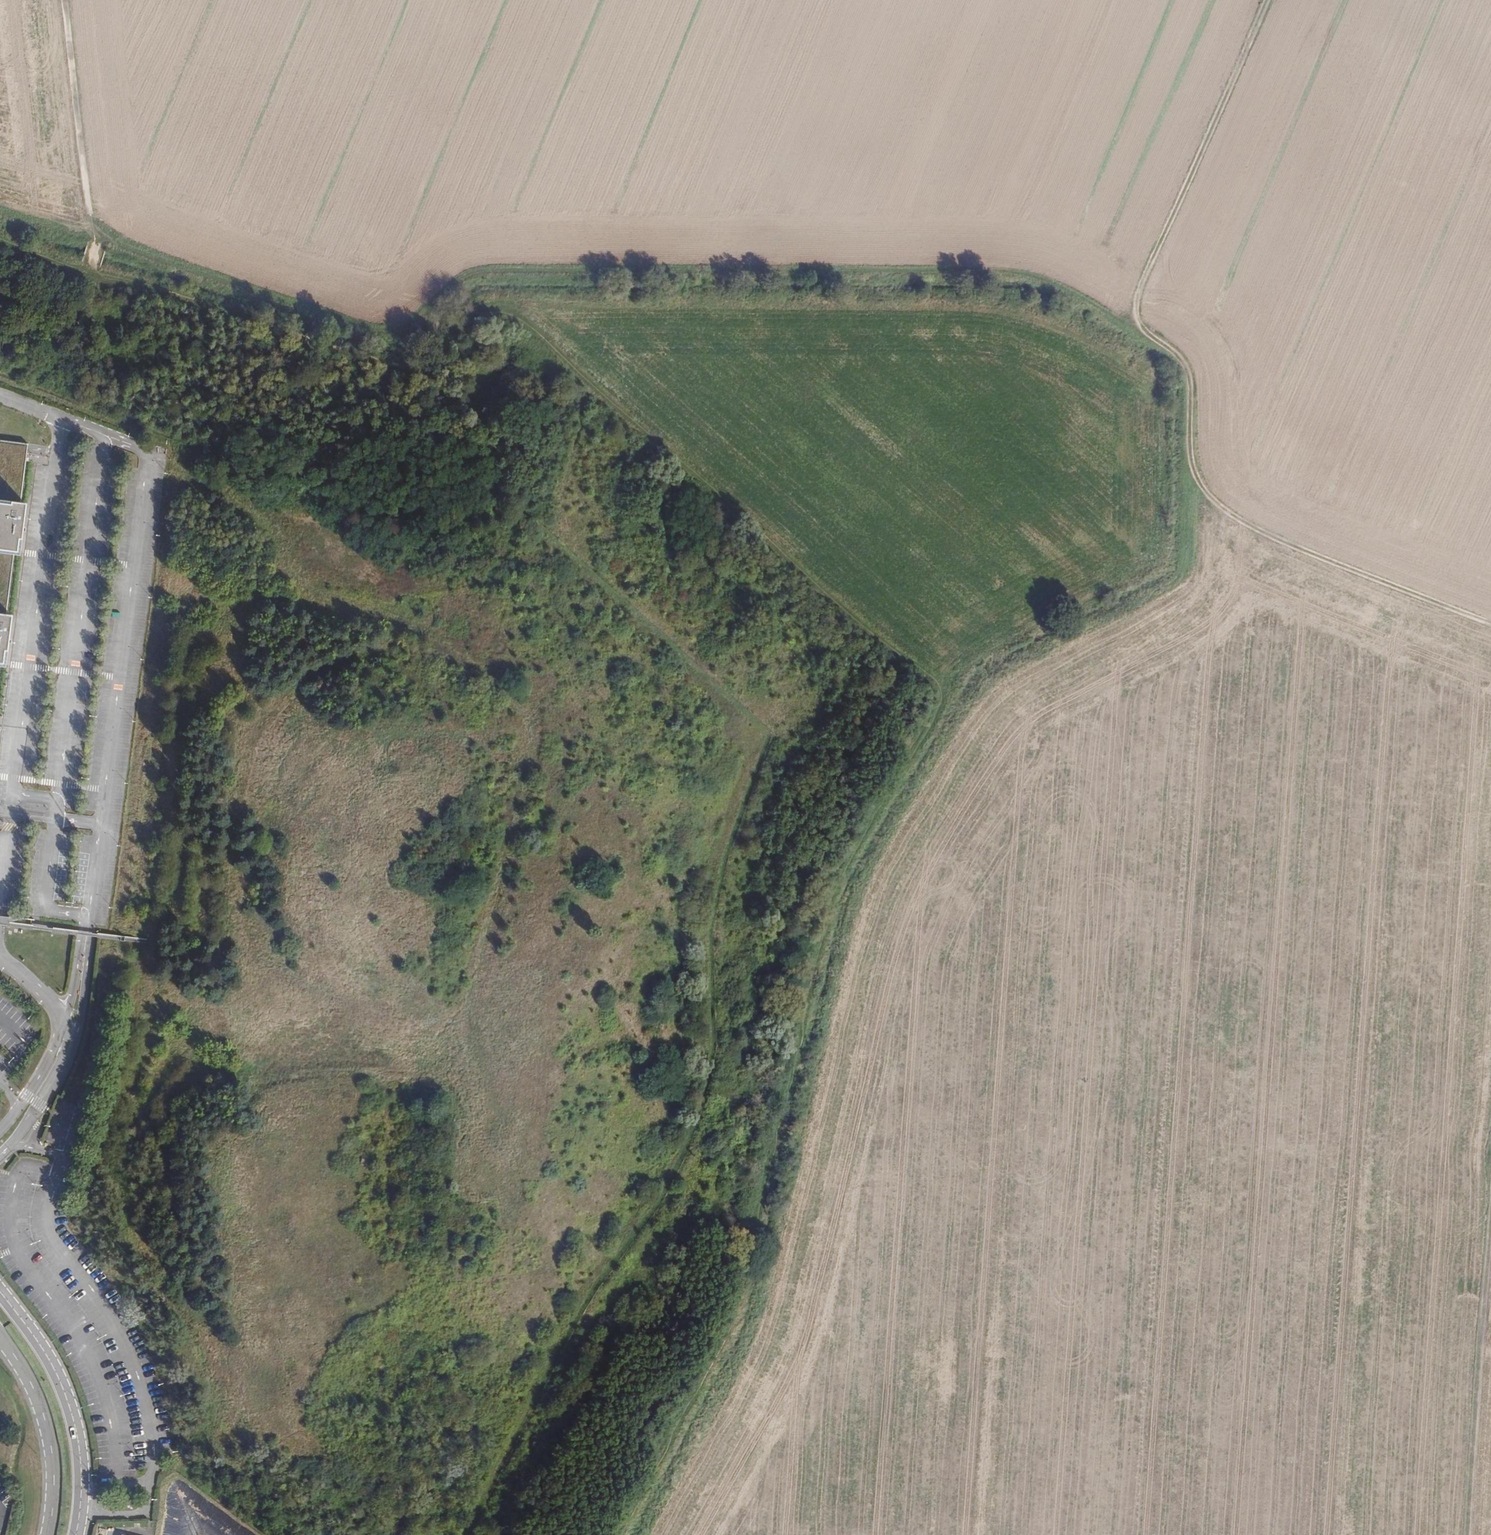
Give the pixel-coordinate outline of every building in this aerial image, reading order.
[(10,434),(0,432),(0,511),(10,434)] [(164,1524),(133,1514),(128,1531),(139,1534),(160,1534),(164,1524)]
